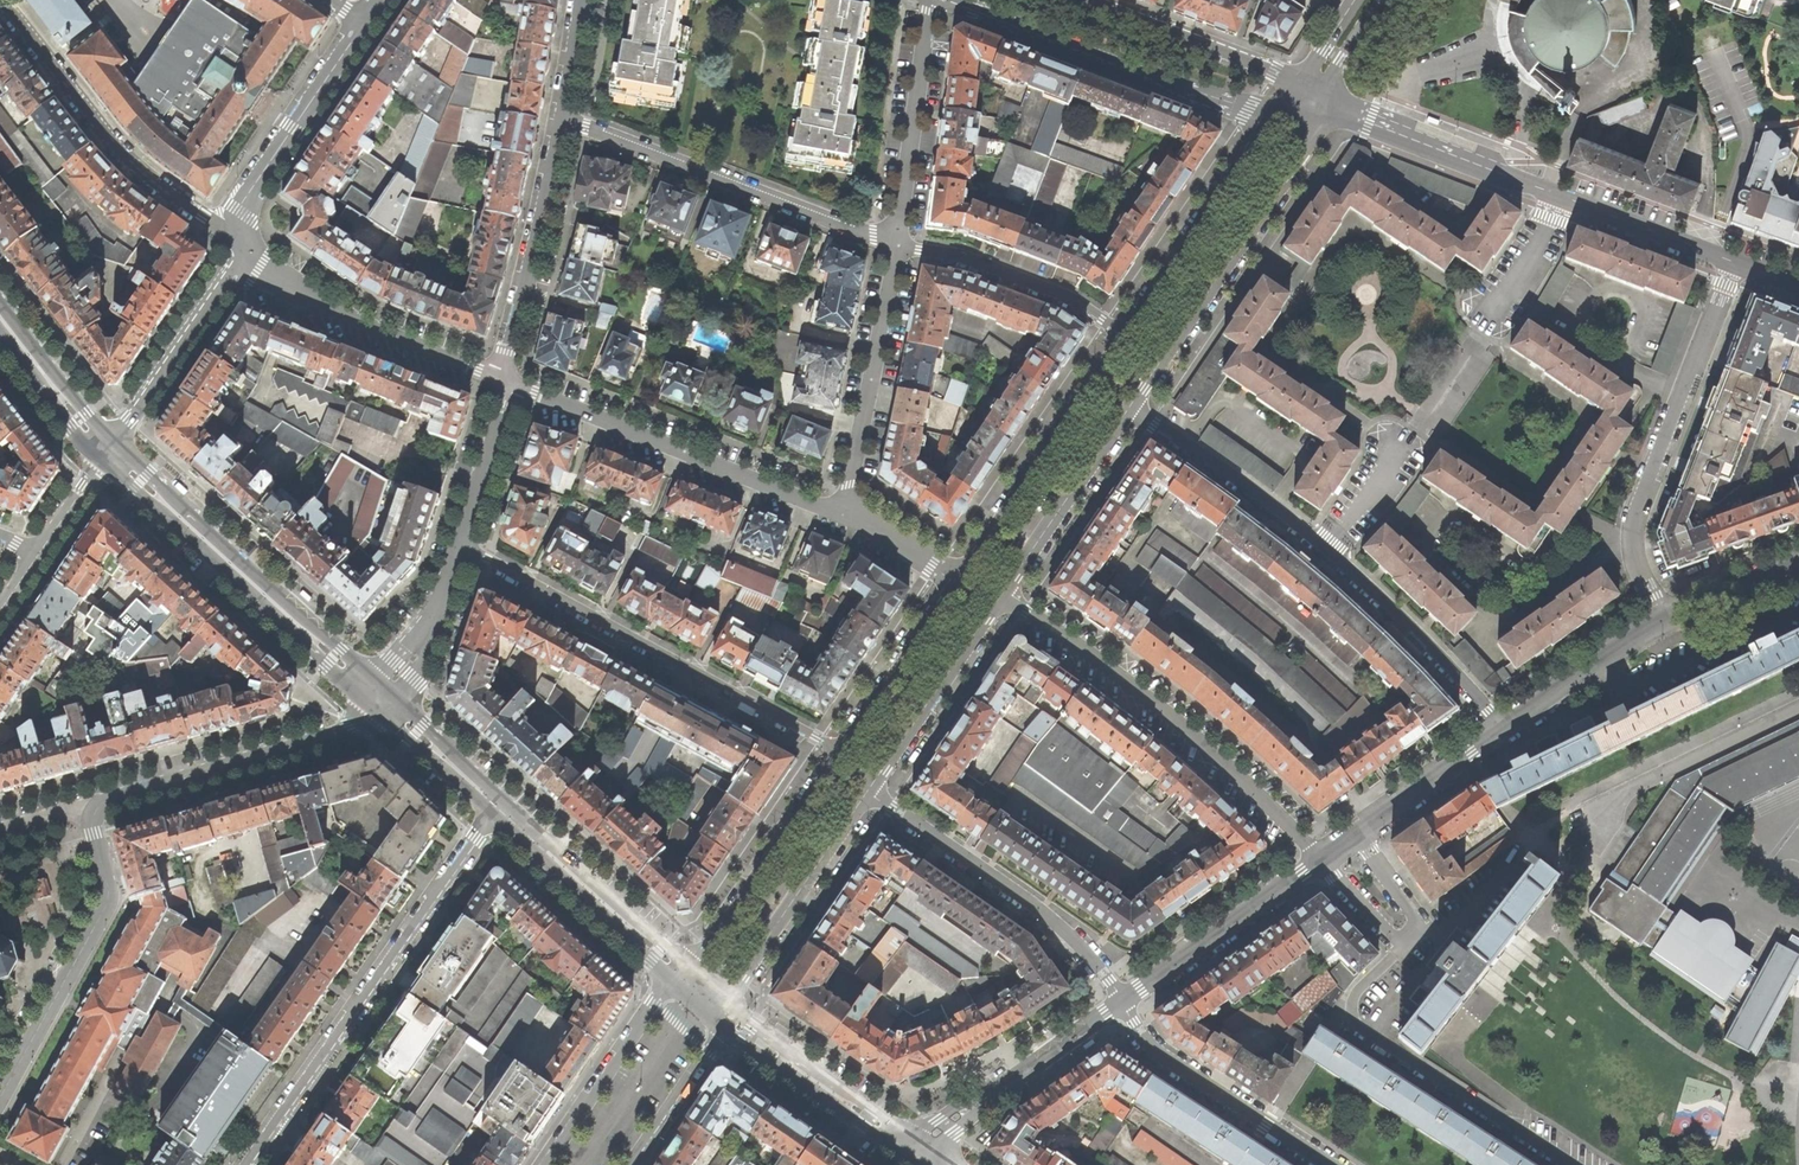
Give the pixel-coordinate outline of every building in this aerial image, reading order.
[(146,152),(162,165),(178,177),(209,199),(230,169),(217,161),(248,116),(249,117),(259,103),(269,88),(268,87),(298,43),(310,51),(330,21),(300,0),(196,0),(141,80),(112,42),(116,39),(117,37),(116,35),(115,33),(113,32),(110,33),(107,36),(104,32),(107,29),(90,7),(80,15),(69,0),(33,0),(75,54),(70,57),(118,121),(131,137),(146,152)] [(408,14),(432,31),(436,25),(441,28),(457,3),(452,0),(417,0),(408,14)] [(458,4),(484,22),(490,6),(481,0),(461,0),(458,4)] [(527,8),(558,13),(560,0),(528,0),(527,8)] [(658,101),(659,97),(675,99),(677,83),(675,83),(678,64),(675,63),(676,57),(677,51),(679,52),(687,0),(641,0),(634,45),(624,44),(616,90),(628,92),(627,96),(658,101)] [(836,168),(837,164),(849,166),(857,120),(848,118),(860,50),(857,49),(865,6),(831,0),(821,0),(819,13),(822,13),(819,33),(822,33),(821,39),(821,42),(815,41),(803,109),(804,109),(803,115),(802,121),(799,121),(796,139),(793,139),(790,155),(806,158),(805,162),(836,168)] [(1205,23),(1214,0),(1178,0),(1174,11),(1188,17),(1205,23)] [(1236,35),(1243,19),(1244,19),(1246,14),(1245,13),(1248,5),(1237,0),(1214,0),(1205,23),(1223,30),(1236,35)] [(1280,43),(1282,43),(1283,42),(1285,41),(1289,33),(1290,33),(1298,21),(1305,9),(1291,0),(1259,0),(1258,1),(1266,4),(1268,5),(1262,13),(1263,14),(1255,33),(1269,39),(1271,39),(1280,43)] [(1534,0),(1530,7),(1527,14),(1516,12),(1514,27),(1516,40),(1520,49),(1525,59),(1533,68),(1574,109),(1581,101),(1578,98),(1578,93),(1575,90),(1570,91),(1537,63),(1541,58),(1550,64),(1560,67),(1577,67),(1588,63),(1601,53),(1615,66),(1622,57),(1627,44),(1630,35),(1631,27),(1635,27),(1635,14),(1632,2),(1631,0),(1534,0)] [(1753,10),(1757,0),(1727,0),(1753,10)] [(555,29),(558,13),(527,8),(521,7),(519,17),(526,18),(521,46),(552,51),(555,29)] [(396,31),(387,45),(413,62),(417,56),(420,58),(436,34),(432,31),(408,14),(396,31)] [(476,41),(448,23),(439,36),(455,47),(470,57),(476,41)] [(10,38),(0,25),(0,46),(10,38)] [(957,30),(949,79),(975,83),(978,62),(981,60),(995,66),(1004,42),(984,34),(964,27),(957,30)] [(10,38),(0,46),(0,80),(8,90),(10,89),(34,70),(23,54),(10,38)] [(1022,49),(1004,42),(995,66),(993,72),(1001,75),(1000,78),(1011,83),(1013,79),(1029,85),(1041,56),(1022,49)] [(375,61),(366,75),(395,95),(426,116),(441,127),(449,106),(456,91),(440,81),(413,62),(387,45),(375,61)] [(549,66),(552,51),(521,46),(514,83),(515,84),(545,89),(549,66)] [(469,59),(470,57),(455,47),(440,81),(456,91),(462,75),(469,59)] [(1060,63),(1041,56),(1029,85),(1028,87),(1070,103),(1072,97),(1082,72),(1060,63)] [(495,63),(469,59),(462,75),(477,78),(493,80),(495,63)] [(45,85),(34,70),(10,89),(13,94),(12,96),(30,121),(33,119),(57,100),(45,85)] [(1098,78),(1082,72),(1072,97),(1141,123),(1151,98),(1134,92),(1098,78)] [(348,102),(330,127),(365,151),(370,154),(375,147),(364,139),(373,126),(378,129),(381,125),(376,122),(395,95),(366,75),(348,102)] [(470,109),(477,78),(462,75),(456,91),(449,106),(464,109),(470,109)] [(947,96),(945,110),(974,115),(975,105),(976,105),(978,90),(977,89),(978,83),(975,83),(949,79),(947,96)] [(543,103),(545,89),(515,84),(510,116),(540,121),(543,103)] [(1643,95),(1598,113),(1604,128),(1649,110),(1643,95)] [(1169,105),(1151,98),(1141,123),(1180,137),(1183,134),(1191,113),(1169,105)] [(1055,142),(1069,105),(1052,99),(1032,151),(1048,157),(1055,142)] [(73,120),(57,100),(33,119),(70,165),(92,146),(73,120)] [(1000,100),(997,118),(1014,125),(1020,108),(1000,100)] [(1646,163),(1664,169),(1666,161),(1677,165),(1687,138),(1697,111),(1670,101),(1646,163)] [(457,146),(464,109),(449,106),(441,127),(434,143),(453,146),(457,146)] [(5,140),(17,131),(0,109),(0,133),(5,140)] [(941,134),(939,151),(967,154),(1001,159),(1007,142),(978,138),(981,116),(974,115),(945,110),(941,134)] [(1198,119),(1191,113),(1183,134),(1180,137),(1189,143),(1177,161),(1194,173),(1220,134),(1204,123),(1205,122),(1201,120),(1199,118),(1198,119)] [(536,140),(540,121),(510,116),(503,115),(501,125),(506,126),(502,145),(503,147),(501,154),(532,159),(536,140)] [(401,177),(416,187),(434,143),(441,127),(426,116),(401,177)] [(315,151),(299,174),(325,191),(335,198),(343,186),(341,185),(365,151),(330,127),(315,151)] [(1788,203),(1780,184),(1798,131),(1798,127),(1763,136),(1742,194),(1739,195),(1737,197),(1737,199),(1738,202),(1746,205),(1745,209),(1738,207),(1731,225),(1798,249),(1798,206),(1788,203)] [(23,165),(42,189),(55,178),(18,130),(17,131),(5,140),(23,165)] [(10,175),(23,165),(5,140),(0,133),(0,162),(10,175)] [(1646,163),(1580,138),(1570,165),(1601,176),(1636,190),(1646,163)] [(1029,191),(1036,194),(1050,158),(1048,157),(1032,151),(1007,142),(1001,159),(988,192),(1024,205),(1029,191)] [(1124,167),(1055,142),(1048,157),(1050,158),(1066,164),(1115,181),(1121,177),(1124,167)] [(430,203),(453,146),(434,143),(416,187),(411,199),(429,202),(430,203)] [(1349,148),(1347,151),(1365,163),(1358,174),(1357,174),(1361,177),(1372,161),(1369,158),(1370,156),(1370,153),(1370,151),(1368,149),(1352,143),(1349,148)] [(106,161),(92,146),(70,165),(66,168),(75,178),(72,181),(79,188),(82,186),(86,190),(83,193),(90,200),(92,197),(102,208),(126,181),(122,178),(111,166),(106,161)] [(937,164),(935,179),(963,183),(964,178),(969,178),(972,162),(966,161),(967,154),(939,151),(937,164)] [(1343,156),(1339,162),(1358,174),(1365,163),(1347,151),(1343,156)] [(526,185),(532,159),(501,154),(500,154),(497,168),(496,168),(493,182),(489,182),(487,186),(491,187),(489,197),(491,198),(488,214),(519,221),(526,185)] [(1184,187),(1194,173),(1177,161),(1169,156),(1161,168),(1155,164),(1149,173),(1155,177),(1150,184),(1151,184),(1175,200),(1184,187)] [(1475,190),(1390,157),(1387,167),(1387,169),(1388,170),(1405,181),(1468,206),(1475,190)] [(1027,216),(1045,223),(1066,164),(1050,158),(1036,194),(1027,216)] [(610,212),(611,213),(612,210),(625,212),(630,185),(629,184),(632,170),(619,167),(619,165),(614,164),(615,163),(610,162),(606,161),(605,162),(601,161),(600,163),(587,161),(584,174),(583,174),(577,203),(591,206),(590,208),(610,212)] [(1335,168),(1332,173),(1350,185),(1357,174),(1358,174),(1339,162),(1335,168)] [(1701,183),(1664,169),(1646,163),(1636,190),(1662,199),(1691,210),(1701,183)] [(1321,188),(1339,201),(1350,185),(1332,173),(1327,180),(1321,188)] [(290,240),(315,257),(331,233),(333,230),(329,227),(330,224),(328,223),(331,219),(334,218),(337,214),(336,205),(331,202),(328,203),(324,200),(322,203),(319,200),(325,191),(299,174),(291,186),(282,198),(302,212),(303,221),(290,240)] [(1370,222),(1391,236),(1409,210),(1361,177),(1357,174),(1350,185),(1339,201),(1349,208),(1370,222)] [(42,189),(52,202),(67,189),(56,176),(55,178),(42,189)] [(395,238),(411,199),(416,187),(401,177),(400,176),(380,205),(355,188),(344,204),(348,207),(362,216),(392,236),(395,238)] [(980,237),(1015,250),(1024,225),(1025,223),(985,208),(984,211),(971,206),(971,208),(958,206),(959,199),(963,199),(965,184),(963,183),(935,179),(932,202),(929,227),(963,231),(980,237)] [(8,253),(37,231),(40,229),(27,212),(27,211),(22,204),(20,204),(3,181),(0,183),(0,243),(8,253)] [(139,192),(126,181),(102,208),(113,216),(110,219),(118,225),(120,222),(126,226),(123,229),(130,234),(133,231),(144,239),(145,237),(163,210),(158,207),(145,197),(139,192)] [(1165,215),(1175,200),(1151,184),(1132,211),(1133,213),(1156,228),(1165,215)] [(675,190),(662,185),(657,198),(655,198),(652,206),(654,207),(648,221),(685,234),(698,199),(686,194),(686,192),(685,188),(682,188),(680,187),(676,188),(675,190)] [(1310,265),(1349,208),(1339,201),(1321,188),(1317,195),(1318,196),(1303,219),(1289,240),(1287,239),(1280,250),(1285,254),(1287,250),(1310,265)] [(1455,255),(1481,273),(1499,246),(1520,215),(1494,197),(1461,246),(1455,255)] [(410,247),(429,202),(411,199),(395,238),(406,245),(410,247)] [(726,209),(713,204),(697,245),(711,250),(709,254),(721,258),(722,254),(736,259),(751,218),(738,213),(739,211),(733,209),(727,206),(726,209)] [(348,207),(335,227),(348,236),(362,216),(348,207)] [(167,258),(151,280),(177,298),(207,255),(188,242),(182,238),(189,228),(163,210),(145,237),(167,252),(167,258)] [(623,218),(625,212),(612,210),(611,213),(610,212),(609,215),(623,218)] [(1443,272),(1455,255),(1461,246),(1409,210),(1391,236),(1416,253),(1443,272)] [(1147,241),(1156,228),(1133,213),(1130,217),(1128,216),(1122,224),(1123,225),(1115,236),(1139,253),(1147,241)] [(516,234),(519,221),(488,214),(481,241),(478,240),(476,249),(479,249),(473,275),(475,276),(503,283),(513,246),(516,234)] [(94,257),(125,267),(135,252),(118,245),(116,248),(101,239),(85,217),(71,227),(94,257)] [(681,245),(685,234),(648,221),(644,231),(681,245)] [(1037,259),(1056,266),(1066,241),(1024,225),(1015,250),(1037,259)] [(784,231),(772,226),(759,261),(797,276),(810,241),(798,236),(799,234),(791,230),(785,228),(784,231)] [(577,241),(571,261),(605,270),(622,274),(629,247),(610,242),(610,238),(600,235),(601,232),(581,227),(577,241)] [(1576,229),(1565,259),(1624,281),(1634,251),(1607,241),(1576,229)] [(26,276),(41,296),(70,274),(56,256),(59,254),(53,247),(51,249),(37,231),(8,253),(26,276)] [(339,273),(360,288),(378,260),(359,247),(357,249),(352,246),(353,243),(339,234),(337,237),(331,233),(315,257),(339,273)] [(378,298),(384,300),(406,245),(395,238),(392,236),(380,258),(378,260),(360,288),(371,296),(378,298)] [(1109,294),(1111,294),(1124,275),(1139,253),(1115,236),(1114,236),(1109,242),(1112,244),(1107,251),(1111,254),(1108,258),(1107,257),(1102,257),(1086,279),(1109,294)] [(1081,276),(1086,279),(1102,257),(1096,252),(1097,250),(1087,244),(1085,248),(1078,245),(1079,243),(1067,238),(1066,241),(1056,266),(1070,272),(1081,276)] [(413,312),(439,322),(450,295),(451,293),(429,285),(429,283),(428,282),(427,281),(424,279),(421,278),(418,278),(417,280),(408,276),(409,274),(406,273),(408,268),(415,271),(422,253),(410,247),(406,245),(384,300),(413,312)] [(845,249),(833,245),(832,249),(830,248),(824,263),(819,261),(816,269),(830,275),(828,286),(860,293),(866,257),(845,249)] [(1299,280),(1310,265),(1287,250),(1285,254),(1299,264),(1291,275),(1283,286),(1269,277),(1267,281),(1289,295),(1299,280)] [(1667,264),(1634,251),(1624,281),(1678,301),(1684,304),(1695,274),(1667,264)] [(562,296),(596,305),(605,270),(571,261),(568,273),(566,274),(564,276),(564,278),(563,282),(565,285),(562,296)] [(1529,314),(1544,324),(1574,273),(1559,265),(1529,314)] [(116,305),(113,312),(128,322),(150,337),(163,318),(177,298),(151,280),(132,266),(128,277),(144,289),(129,310),(125,311),(116,305)] [(924,268),(918,300),(950,307),(951,303),(959,306),(959,308),(988,319),(988,317),(999,289),(962,275),(924,268)] [(79,285),(70,274),(41,296),(68,331),(76,341),(97,324),(113,312),(110,308),(101,315),(96,308),(103,302),(102,286),(100,283),(102,281),(101,278),(96,271),(85,279),(85,281),(79,285)] [(1250,354),(1289,295),(1267,281),(1269,277),(1264,273),(1256,284),(1257,286),(1245,304),(1228,329),(1227,328),(1222,335),(1240,347),(1250,354)] [(439,322),(486,337),(494,312),(496,307),(495,307),(503,283),(475,276),(468,298),(465,300),(450,295),(439,322)] [(856,311),(860,293),(828,286),(824,303),(817,302),(813,322),(852,330),(856,311)] [(1022,297),(999,289),(988,317),(998,320),(997,323),(1003,325),(1004,323),(1021,329),(1020,332),(1026,334),(1027,331),(1036,334),(1037,333),(1047,307),(1022,297)] [(1744,323),(1770,333),(1786,338),(1785,343),(1796,347),(1797,346),(1798,339),(1798,315),(1780,308),(1754,297),(1744,323)] [(912,326),(908,344),(939,350),(942,350),(977,363),(982,347),(983,346),(954,336),(952,338),(945,336),(950,307),(918,300),(912,326)] [(1694,308),(1684,304),(1678,301),(1652,370),(1668,375),(1694,308)] [(603,304),(601,313),(616,316),(619,308),(603,304)] [(556,368),(568,373),(571,361),(576,362),(586,324),(587,325),(590,310),(572,305),(568,320),(560,318),(550,315),(540,358),(542,362),(556,368)] [(229,327),(211,353),(247,378),(256,384),(264,364),(249,353),(254,345),(270,351),(282,321),(244,306),(229,327)] [(1062,313),(1047,307),(1037,333),(1048,337),(1038,353),(1061,369),(1073,350),(1087,329),(1062,313)] [(296,327),(282,321),(270,351),(269,353),(309,368),(316,351),(307,347),(312,333),(296,327)] [(109,385),(118,385),(133,362),(150,337),(128,322),(122,330),(124,332),(117,342),(108,342),(103,335),(104,334),(97,324),(76,341),(109,385)] [(1536,366),(1562,384),(1580,357),(1527,322),(1509,348),(1536,366)] [(1736,344),(1726,370),(1752,380),(1757,366),(1762,367),(1770,349),(1765,346),(1770,333),(1744,323),(1736,344)] [(327,339),(312,333),(307,347),(316,351),(309,368),(320,373),(315,385),(325,390),(332,373),(343,345),(327,339)] [(1216,344),(1211,350),(1229,363),(1240,347),(1222,335),(1216,344)] [(618,377),(627,381),(632,367),(637,369),(644,350),(629,344),(630,342),(616,336),(602,370),(603,371),(603,374),(604,377),(606,379),(609,380),(612,380),(614,378),(615,376),(618,377)] [(982,347),(1008,364),(1015,353),(1002,345),(1001,348),(988,339),(983,346),(982,347)] [(846,363),(848,353),(803,344),(800,363),(803,364),(800,376),(841,384),(846,363)] [(903,368),(899,389),(929,395),(930,395),(939,350),(908,344),(903,368)] [(357,351),(343,345),(332,373),(338,375),(336,378),(352,385),(354,380),(360,382),(370,357),(357,351)] [(1271,369),(1250,354),(1240,347),(1229,363),(1222,373),(1222,374),(1274,409),(1292,383),(1271,369)] [(1204,361),(1222,373),(1229,363),(1211,350),(1207,356),(1204,361)] [(1054,378),(1061,369),(1038,353),(1036,352),(1026,366),(1026,368),(1022,374),(1023,374),(1046,390),(1054,378)] [(197,374),(185,393),(214,413),(232,426),(238,416),(218,403),(232,381),(240,387),(243,382),(247,378),(211,353),(197,374)] [(383,362),(370,357),(360,382),(359,384),(365,386),(364,390),(386,398),(398,367),(383,362)] [(1586,400),(1604,413),(1614,419),(1615,419),(1632,393),(1580,357),(1562,384),(1586,400)] [(1214,385),(1222,374),(1222,373),(1204,361),(1200,367),(1196,373),(1214,385)] [(679,401),(693,407),(694,405),(700,407),(713,373),(696,365),(693,371),(680,366),(679,369),(669,365),(664,379),(669,381),(663,395),(679,401)] [(410,372),(398,367),(386,398),(407,407),(408,403),(414,405),(425,378),(410,372)] [(322,442),(333,448),(336,440),(346,417),(352,401),(325,390),(315,385),(304,381),(305,378),(279,368),(274,379),(279,389),(286,385),(290,392),(297,389),(300,396),(307,394),(311,400),(318,398),(321,404),(328,401),(332,408),(322,431),(317,422),(310,424),(306,415),(299,418),(294,409),(287,412),(283,403),(275,406),(271,413),(283,420),(322,442)] [(1726,382),(1765,397),(1769,387),(1752,380),(1726,370),(1722,381),(1726,382)] [(1189,383),(1207,395),(1214,385),(1196,373),(1192,379),(1189,383)] [(1037,403),(1046,390),(1023,374),(1019,379),(1016,377),(1010,386),(1012,387),(1004,399),(1005,399),(1028,416),(1037,403)] [(1798,398),(1798,380),(1785,375),(1780,391),(1798,398)] [(837,405),(841,384),(800,376),(795,402),(836,410),(837,405)] [(256,384),(247,378),(243,382),(253,390),(256,384)] [(472,397),(425,378),(414,405),(412,413),(422,417),(424,413),(436,417),(431,433),(459,440),(465,418),(472,397)] [(969,385),(951,379),(944,400),(961,406),(969,385)] [(1762,404),(1765,397),(1726,382),(1722,392),(1718,391),(1714,400),(1709,412),(1713,414),(1709,424),(1705,422),(1701,433),(1744,449),(1751,432),(1757,434),(1767,406),(1762,404)] [(1185,388),(1182,394),(1200,406),(1207,395),(1189,383),(1185,388)] [(1318,400),(1292,383),(1274,409),(1326,444),(1332,435),(1333,435),(1344,418),(1318,400)] [(740,434),(748,437),(751,430),(760,434),(773,403),(753,395),(754,392),(746,389),(745,392),(739,389),(726,420),(736,424),(734,431),(740,434)] [(895,407),(892,424),(922,430),(929,395),(899,389),(895,407)] [(161,438),(193,468),(217,442),(208,434),(206,434),(203,437),(198,432),(202,427),(203,428),(214,413),(185,393),(170,414),(159,429),(161,438)] [(1195,413),(1200,406),(1182,394),(1177,401),(1173,406),(1186,415),(1187,414),(1189,415),(1191,415),(1193,415),(1195,413)] [(7,398),(0,403),(0,442),(3,446),(9,441),(29,426),(19,413),(7,398)] [(1018,431),(1028,416),(1005,399),(1001,404),(999,403),(993,411),(995,412),(987,424),(1011,440),(1018,431)] [(239,414),(271,434),(283,420),(271,413),(247,400),(239,414)] [(395,437),(402,421),(352,401),(346,417),(395,437)] [(1604,413),(1569,464),(1595,482),(1615,453),(1631,430),(1615,419),(1614,419),(1604,413)] [(804,451),(822,459),(832,434),(813,426),(795,419),(785,444),(804,451)] [(308,457),(322,442),(283,420),(271,434),(269,436),(308,457)] [(889,437),(886,451),(916,457),(919,458),(923,437),(921,437),(923,430),(922,430),(892,424),(889,437)] [(1004,451),(1011,440),(987,424),(974,443),(973,442),(968,449),(970,451),(993,467),(1004,451)] [(1242,468),(1273,492),(1283,478),(1253,456),(1209,425),(1199,439),(1242,468)] [(46,448),(29,426),(9,441),(28,464),(21,474),(46,490),(61,468),(46,448)] [(536,427),(521,475),(551,484),(551,483),(559,486),(564,470),(568,471),(577,440),(560,434),(557,433),(536,427)] [(206,480),(219,491),(240,468),(231,461),(243,448),(226,433),(217,442),(193,468),(206,480)] [(1736,470),(1741,458),(1744,450),(1744,449),(1701,433),(1701,434),(1705,435),(1694,463),(1690,462),(1687,468),(1685,474),(1689,476),(1686,483),(1682,482),(1678,492),(1710,503),(1721,475),(1733,478),(1736,470)] [(951,437),(942,435),(934,461),(943,463),(951,437)] [(1359,452),(1333,435),(1332,435),(1326,444),(1293,492),(1319,510),(1339,481),(1359,452)] [(348,457),(352,446),(336,440),(333,448),(343,454),(348,457)] [(1139,458),(1126,476),(1148,491),(1156,479),(1170,488),(1186,465),(1151,441),(1139,458)] [(613,454),(597,447),(585,479),(610,489),(612,485),(620,489),(631,461),(613,454)] [(1752,453),(1744,450),(1741,458),(1749,461),(1752,453)] [(899,491),(918,504),(934,481),(935,479),(926,472),(926,468),(921,464),(918,466),(915,463),(916,457),(886,451),(881,476),(882,479),(899,491)] [(985,479),(993,467),(970,451),(966,456),(964,455),(959,463),(960,464),(952,477),(953,478),(975,493),(985,479)] [(1785,451),(1771,463),(1775,479),(1792,474),(1785,451)] [(234,506),(251,521),(272,497),(276,493),(287,480),(280,474),(274,480),(269,476),(266,476),(258,483),(252,477),(265,462),(255,452),(240,468),(219,491),(234,506)] [(1439,452),(1422,478),(1474,513),(1492,487),(1462,467),(1439,452)] [(331,475),(316,500),(324,507),(329,510),(357,462),(348,457),(343,454),(335,467),(330,464),(325,471),(331,475)] [(1736,470),(1743,478),(1749,461),(1741,458),(1736,470)] [(647,467),(631,461),(620,489),(630,492),(629,496),(651,505),(662,473),(647,467)] [(1775,479),(1771,463),(1763,469),(1767,481),(1775,479)] [(1569,464),(1534,515),(1534,516),(1543,523),(1556,532),(1559,534),(1573,514),(1582,502),(1595,482),(1569,464)] [(1214,485),(1186,465),(1170,488),(1168,491),(1179,499),(1169,512),(1209,541),(1216,531),(1217,532),(1236,508),(1239,503),(1214,485)] [(31,511),(46,490),(21,474),(13,468),(9,475),(4,475),(0,477),(0,505),(22,514),(31,511)] [(1743,478),(1736,470),(1733,478),(1721,475),(1710,503),(1719,506),(1731,495),(1742,486),(1747,482),(1743,478)] [(352,536),(364,541),(371,534),(383,495),(388,481),(374,473),(352,536)] [(1116,491),(1108,502),(1134,519),(1152,493),(1148,491),(1126,476),(1116,491)] [(918,504),(947,524),(955,523),(963,510),(975,493),(953,478),(949,485),(952,487),(948,492),(942,488),(942,487),(934,481),(918,504)] [(399,500),(404,484),(389,479),(388,481),(383,495),(399,500)] [(692,485),(678,480),(667,509),(670,510),(670,511),(678,515),(679,513),(682,514),(681,516),(689,519),(690,518),(699,522),(710,492),(692,485)] [(501,538),(532,555),(539,542),(542,535),(539,534),(542,527),(545,527),(547,525),(548,520),(548,517),(540,516),(548,498),(536,494),(538,488),(519,482),(510,507),(501,538)] [(1387,519),(1400,530),(1429,493),(1416,482),(1387,519)] [(1743,488),(1747,498),(1762,492),(1759,482),(1743,488)] [(434,516),(441,496),(407,485),(396,519),(429,530),(434,516)] [(1742,486),(1731,495),(1735,503),(1747,499),(1747,498),(1743,488),(1742,486)] [(1511,500),(1492,487),(1474,513),(1525,549),(1543,523),(1534,516),(1534,515),(1511,500)] [(725,498),(710,492),(699,522),(708,525),(708,527),(715,530),(716,529),(719,530),(719,531),(726,534),(727,533),(730,534),(742,505),(725,498)] [(1673,539),(1664,543),(1673,569),(1693,562),(1716,554),(1705,524),(1703,519),(1719,506),(1710,503),(1678,492),(1666,522),(1674,524),(1672,534),(1673,539)] [(1798,524),(1798,498),(1797,492),(1750,508),(1761,538),(1781,531),(1798,524)] [(284,501),(276,493),(272,497),(277,502),(282,503),(284,501)] [(264,532),(276,544),(301,516),(284,501),(282,503),(277,502),(272,497),(251,521),(264,532)] [(320,512),(324,507),(316,500),(301,516),(318,532),(328,520),(320,512)] [(1094,523),(1079,544),(1093,554),(1091,557),(1101,563),(1103,565),(1134,519),(1108,502),(1094,523)] [(601,503),(596,511),(607,516),(609,517),(612,507),(601,503)] [(1265,530),(1236,508),(1217,532),(1217,534),(1222,538),(1213,550),(1254,582),(1263,569),(1267,572),(1287,548),(1265,530)] [(1738,546),(1761,538),(1750,508),(1705,524),(1716,554),(1738,546)] [(596,535),(597,533),(607,516),(596,511),(592,509),(582,526),(596,535)] [(770,517),(754,510),(749,523),(748,524),(745,532),(745,533),(741,543),(777,558),(790,525),(770,517)] [(88,534),(77,551),(104,570),(113,576),(121,565),(142,542),(125,526),(111,513),(102,514),(88,534)] [(333,542),(331,544),(318,532),(301,516),(276,544),(302,567),(323,586),(345,563),(349,557),(333,542)] [(611,541),(621,523),(609,517),(607,516),(597,533),(611,541)] [(424,546),(429,530),(396,519),(384,553),(417,565),(424,546)] [(654,523),(645,519),(640,532),(646,535),(648,536),(654,523)] [(1664,534),(1664,543),(1673,539),(1672,534),(1674,524),(1666,522),(1665,528),(1664,534)] [(1385,571),(1408,593),(1430,570),(1384,526),(1362,549),(1385,571)] [(556,568),(573,577),(589,549),(589,548),(568,537),(570,533),(562,529),(554,542),(553,542),(543,561),(556,568)] [(1145,544),(1146,544),(1161,555),(1186,572),(1187,573),(1197,559),(1155,530),(1145,544)] [(411,572),(417,565),(384,553),(380,553),(379,550),(383,545),(371,534),(364,541),(359,547),(378,565),(399,584),(411,572)] [(824,538),(814,534),(809,544),(804,542),(799,555),(804,558),(800,567),(802,568),(800,572),(828,583),(844,546),(824,538)] [(638,549),(677,568),(685,554),(648,536),(646,535),(638,549)] [(155,553),(142,542),(121,565),(132,575),(128,580),(136,586),(140,582),(147,589),(168,565),(155,553)] [(1049,589),(1084,613),(1101,590),(1089,581),(1101,563),(1091,557),(1093,554),(1079,544),(1063,568),(1049,589)] [(1136,558),(1151,569),(1161,555),(1146,544),(1136,558)] [(1312,568),(1287,548),(1267,572),(1263,569),(1254,582),(1280,603),(1287,594),(1292,598),(1295,595),(1297,598),(1287,609),(1305,624),(1337,590),(1312,568)] [(589,586),(605,595),(621,566),(620,565),(624,557),(614,552),(610,560),(589,549),(573,577),(589,586)] [(65,568),(57,580),(86,601),(90,595),(102,577),(100,575),(104,570),(77,551),(65,568)] [(1151,569),(1175,586),(1186,572),(1161,555),(1151,569)] [(886,573),(862,557),(845,582),(868,598),(858,613),(882,629),(909,589),(886,573)] [(722,577),(743,585),(785,602),(789,592),(788,585),(727,561),(723,572),(721,577),(722,577)] [(343,605),(364,623),(399,584),(378,565),(368,575),(369,576),(364,581),(345,563),(323,586),(343,605)] [(718,580),(722,577),(721,577),(723,572),(706,564),(695,585),(711,593),(718,580)] [(179,576),(168,565),(147,589),(128,610),(117,621),(130,630),(108,664),(114,664),(130,663),(131,662),(147,643),(153,636),(143,628),(160,608),(162,610),(166,606),(173,613),(195,590),(179,576)] [(1201,566),(1192,577),(1236,613),(1246,602),(1201,566)] [(633,610),(649,619),(665,589),(643,577),(645,573),(637,568),(635,572),(634,572),(618,602),(633,610)] [(1593,614),(1619,595),(1601,569),(1549,606),(1568,632),(1593,614)] [(1430,613),(1454,636),(1458,632),(1476,613),(1430,570),(1408,593),(1430,613)] [(1096,621),(1109,631),(1127,606),(1130,600),(1140,587),(1117,572),(1108,585),(1123,595),(1120,600),(1108,591),(1107,593),(1102,589),(1101,590),(1084,613),(1096,621)] [(1256,654),(1332,725),(1341,716),(1346,711),(1328,695),(1292,661),(1274,645),(1268,639),(1236,613),(1192,577),(1187,573),(1186,572),(1175,586),(1175,587),(1256,654)] [(35,611),(29,621),(57,640),(78,609),(95,621),(87,633),(96,640),(82,662),(83,663),(73,678),(66,682),(60,683),(54,680),(44,693),(59,703),(105,668),(108,664),(130,630),(117,621),(96,607),(86,601),(57,580),(49,591),(35,611)] [(774,616),(810,637),(814,628),(816,629),(820,620),(819,619),(820,617),(808,611),(785,602),(743,585),(735,599),(775,615),(774,616)] [(658,624),(670,630),(686,601),(687,597),(667,586),(665,589),(649,619),(658,624)] [(1140,587),(1130,600),(1137,605),(1147,592),(1140,587)] [(208,602),(195,590),(173,613),(186,624),(181,628),(189,634),(192,630),(200,637),(221,614),(208,602)] [(1360,611),(1337,590),(1305,624),(1322,641),(1334,630),(1337,632),(1334,635),(1339,640),(1330,648),(1349,665),(1359,654),(1362,657),(1384,634),(1360,611)] [(474,619),(463,649),(491,659),(502,631),(519,640),(532,616),(491,593),(485,592),(482,593),(474,619)] [(108,593),(100,602),(96,607),(117,621),(128,610),(108,593)] [(1280,603),(1287,609),(1297,598),(1295,595),(1292,598),(1287,594),(1280,603)] [(100,602),(90,595),(86,601),(96,607),(100,602)] [(872,645),(882,629),(858,613),(832,595),(824,609),(845,624),(839,633),(839,634),(834,642),(835,643),(861,660),(872,645)] [(684,638),(700,647),(717,617),(716,617),(718,613),(710,609),(708,613),(686,601),(670,630),(684,638)] [(1278,628),(1246,602),(1236,613),(1268,639),(1274,645),(1284,634),(1278,628)] [(1121,639),(1131,646),(1149,623),(1149,622),(1144,618),(1147,613),(1136,605),(1132,609),(1127,606),(1109,631),(1121,639)] [(153,636),(173,613),(166,606),(162,610),(160,608),(143,628),(153,636)] [(1541,651),(1568,632),(1549,606),(1498,642),(1511,661),(1516,669),(1541,651)] [(239,630),(221,614),(200,637),(185,653),(182,657),(188,662),(193,663),(209,645),(215,649),(213,651),(214,653),(226,663),(227,661),(239,671),(243,667),(260,648),(239,630)] [(556,629),(532,616),(519,640),(517,643),(529,650),(528,653),(551,665),(552,662),(564,669),(564,667),(579,641),(556,629)] [(727,661),(744,670),(761,640),(741,629),(744,625),(733,619),(731,624),(730,624),(713,654),(727,661)] [(15,641),(1,663),(28,681),(30,683),(51,652),(50,650),(54,649),(56,653),(67,660),(73,651),(57,640),(29,621),(15,641)] [(1170,677),(1191,694),(1210,672),(1195,660),(1198,656),(1192,652),(1192,651),(1173,636),(1172,636),(1166,631),(1163,635),(1149,623),(1131,646),(1170,677)] [(1322,641),(1330,648),(1339,640),(1334,635),(1337,632),(1334,630),(1322,641)] [(1625,716),(1627,720),(1798,637),(1798,631),(1775,643),(1773,639),(1771,640),(1769,638),(1761,642),(1753,645),(1754,647),(1747,650),(1749,655),(1625,716)] [(1521,675),(1516,669),(1511,661),(1495,672),(1458,632),(1454,636),(1445,645),(1486,688),(1493,690),(1499,690),(1505,687),(1511,683),(1521,675)] [(1404,654),(1384,634),(1362,657),(1376,670),(1374,672),(1386,683),(1387,681),(1395,689),(1399,686),(1404,691),(1423,672),(1404,654)] [(761,679),(780,690),(795,663),(799,656),(762,637),(761,640),(744,670),(761,679)] [(1625,716),(1622,709),(1612,714),(1606,717),(1610,728),(1531,766),(1527,757),(1517,761),(1510,765),(1515,774),(1500,782),(1510,803),(1798,663),(1798,637),(1627,720),(1625,716)] [(1001,659),(990,675),(1012,690),(1022,676),(1029,681),(1030,680),(1034,683),(1024,698),(1034,704),(1043,691),(1059,667),(1016,638),(1001,659)] [(172,668),(182,657),(185,653),(173,641),(167,647),(160,641),(153,649),(147,643),(131,662),(169,657),(172,668)] [(597,651),(579,641),(564,667),(602,688),(617,662),(597,651)] [(780,690),(825,715),(844,685),(861,660),(835,643),(815,673),(795,663),(780,690)] [(278,665),(260,648),(243,667),(259,682),(259,683),(254,683),(253,688),(258,689),(256,694),(235,699),(242,724),(289,711),(296,682),(278,665)] [(466,717),(485,734),(511,706),(496,693),(494,695),(487,689),(488,683),(491,683),(499,661),(491,659),(463,649),(447,699),(466,717)] [(1302,651),(1292,661),(1328,695),(1338,684),(1302,651)] [(158,673),(163,689),(176,685),(172,670),(172,668),(169,657),(131,662),(130,663),(114,664),(120,684),(158,673)] [(510,657),(506,664),(519,671),(523,664),(510,657)] [(626,667),(617,662),(602,688),(611,693),(608,700),(618,706),(636,672),(626,667)] [(1,721),(28,681),(1,663),(0,663),(0,720),(1,721)] [(1071,676),(1059,667),(1043,691),(1048,694),(1045,698),(1059,708),(1062,704),(1067,708),(1083,685),(1071,676)] [(646,677),(636,672),(618,706),(629,711),(633,705),(641,710),(656,683),(646,677)] [(1219,718),(1250,745),(1270,724),(1255,711),(1258,708),(1253,703),(1252,702),(1234,686),(1228,681),(1225,685),(1210,672),(1191,694),(1219,718)] [(1439,690),(1423,672),(1404,691),(1412,700),(1413,699),(1420,707),(1412,712),(1426,732),(1458,710),(1439,690)] [(980,690),(974,700),(1000,717),(1001,718),(1015,699),(1011,696),(1014,691),(1012,690),(990,675),(980,690)] [(542,677),(535,690),(548,697),(554,687),(555,684),(542,677)] [(683,698),(656,683),(641,710),(640,713),(673,731),(669,738),(663,735),(644,770),(650,775),(656,779),(666,762),(677,742),(682,745),(687,738),(692,741),(708,711),(683,698)] [(1356,701),(1338,684),(1328,695),(1346,711),(1356,701)] [(1102,699),(1083,685),(1067,708),(1063,712),(1131,765),(1136,760),(1153,739),(1134,724),(1102,699)] [(216,731),(242,724),(235,699),(231,687),(223,689),(222,691),(212,694),(213,697),(202,701),(200,696),(181,702),(192,738),(216,731)] [(546,701),(580,730),(588,716),(554,687),(548,697),(546,701)] [(508,755),(534,779),(557,753),(573,735),(563,725),(552,737),(553,738),(551,741),(545,740),(521,718),(521,713),(523,710),(525,712),(536,700),(525,690),(511,706),(485,734),(508,755)] [(166,746),(192,738),(181,702),(176,704),(173,697),(160,701),(162,708),(152,711),(150,708),(145,692),(123,698),(129,719),(136,717),(138,726),(132,728),(139,753),(166,746)] [(112,761),(139,753),(132,728),(129,719),(123,698),(122,694),(108,698),(116,727),(108,729),(107,728),(98,731),(98,732),(91,734),(83,705),(68,709),(71,716),(86,769),(112,761)] [(1356,701),(1346,711),(1341,716),(1350,728),(1371,707),(1363,694),(1356,701)] [(950,735),(937,754),(963,771),(964,772),(973,758),(974,759),(991,734),(989,733),(1000,717),(974,700),(950,735)] [(1413,741),(1426,732),(1412,712),(1409,708),(1403,712),(1399,706),(1386,716),(1389,722),(1384,725),(1401,749),(1413,741)] [(1042,710),(1023,733),(1037,743),(1055,723),(1057,720),(1042,710)] [(734,725),(708,711),(692,741),(735,764),(736,762),(746,767),(749,762),(760,740),(734,725)] [(74,772),(86,769),(71,716),(56,720),(60,734),(62,735),(64,735),(65,737),(62,741),(43,747),(38,745),(37,743),(39,739),(33,722),(21,730),(27,751),(36,783),(48,780),(48,779),(61,775),(73,772),(74,772)] [(1319,738),(1327,749),(1348,728),(1349,729),(1350,728),(1341,716),(1332,725),(1319,738)] [(1122,776),(1055,723),(1037,743),(1024,763),(1092,813),(1122,776)] [(1788,729),(1793,738),(1798,735),(1798,723),(1788,729)] [(1299,792),(1317,809),(1352,784),(1335,761),(1323,769),(1321,769),(1319,769),(1317,769),(1313,765),(1316,762),(1311,757),(1311,756),(1293,739),(1293,740),(1287,734),(1284,738),(1270,724),(1250,745),(1269,763),(1282,776),(1299,792)] [(1389,758),(1401,749),(1384,725),(1377,731),(1375,728),(1364,735),(1365,738),(1360,742),(1378,767),(1389,758)] [(644,732),(634,726),(618,755),(620,756),(628,759),(644,732)] [(1621,905),(1650,925),(1664,904),(1729,808),(1710,795),(1723,777),(1787,746),(1798,747),(1798,735),(1793,738),(1788,729),(1703,770),(1678,782),(1672,790),(1695,805),(1641,886),(1635,883),(1621,905)] [(1003,794),(1012,781),(1024,763),(1037,743),(1023,733),(988,783),(1003,794)] [(1163,748),(1153,739),(1136,760),(1139,764),(1138,766),(1146,772),(1147,771),(1157,779),(1176,758),(1163,748)] [(794,758),(760,740),(749,762),(752,764),(747,772),(746,772),(745,773),(746,774),(737,787),(703,768),(699,775),(711,783),(729,795),(757,814),(774,788),(794,758)] [(1363,777),(1378,767),(1360,742),(1353,748),(1351,745),(1341,752),(1343,754),(1335,760),(1335,761),(1352,784),(1363,777)] [(1787,746),(1723,777),(1710,795),(1729,808),(1733,811),(1798,779),(1798,747),(1787,746)] [(579,819),(596,835),(621,807),(626,801),(622,797),(614,804),(606,796),(605,798),(597,790),(598,789),(589,781),(592,778),(594,780),(604,769),(608,773),(623,758),(620,756),(618,755),(609,749),(583,778),(560,802),(579,819)] [(36,783),(27,751),(11,755),(10,757),(0,760),(0,793),(10,791),(36,783)] [(548,791),(560,802),(583,778),(557,753),(534,779),(548,791)] [(940,810),(957,822),(973,800),(974,798),(954,784),(963,771),(937,754),(925,772),(912,791),(939,810),(940,810)] [(348,767),(321,775),(331,804),(332,804),(372,793),(404,823),(377,861),(403,880),(425,849),(446,819),(417,792),(379,758),(348,767)] [(1186,767),(1176,758),(1157,779),(1161,782),(1158,786),(1168,795),(1172,792),(1179,798),(1181,796),(1198,778),(1186,767)] [(680,794),(679,801),(694,779),(666,762),(656,779),(680,794)] [(1138,868),(1144,875),(1160,864),(1159,862),(1092,813),(1024,763),(1012,781),(1022,786),(1138,868)] [(632,794),(650,775),(644,770),(639,767),(622,785),(632,794)] [(1125,773),(1122,776),(1092,813),(1159,862),(1189,830),(1182,824),(1163,844),(1117,809),(1138,784),(1125,773)] [(679,801),(675,816),(683,822),(711,783),(699,775),(697,774),(694,779),(679,801)] [(307,779),(294,783),(303,812),(309,833),(313,847),(319,864),(331,844),(325,839),(319,818),(316,819),(314,811),(324,808),(323,806),(331,804),(321,775),(307,779)] [(1207,786),(1198,778),(1181,796),(1184,800),(1179,805),(1191,817),(1195,813),(1199,817),(1199,819),(1219,797),(1207,786)] [(1505,806),(1510,803),(1500,782),(1498,778),(1491,782),(1482,787),(1498,809),(1505,806)] [(278,787),(263,792),(272,821),(278,820),(279,822),(294,818),(294,815),(303,812),(294,783),(278,787)] [(1450,805),(1424,823),(1441,848),(1442,848),(1496,810),(1478,785),(1450,805)] [(1744,1005),(1761,973),(1664,904),(1650,925),(1621,905),(1610,898),(1624,876),(1635,883),(1641,886),(1695,805),(1672,790),(1671,789),(1666,796),(1668,797),(1609,879),(1607,878),(1600,888),(1604,890),(1589,910),(1608,923),(1611,918),(1626,929),(1623,934),(1641,946),(1643,942),(1655,950),(1654,952),(1724,1000),(1728,994),(1744,1005)] [(235,799),(207,808),(216,839),(238,832),(239,836),(244,835),(243,832),(249,831),(248,829),(257,827),(276,890),(234,902),(228,881),(242,877),(240,870),(242,869),(238,854),(213,861),(214,865),(206,867),(220,912),(235,907),(238,915),(238,917),(240,924),(284,892),(291,887),(286,872),(278,842),(272,821),(263,792),(235,799)] [(742,835),(757,814),(729,795),(702,835),(705,837),(730,853),(742,835)] [(1226,804),(1219,797),(1199,819),(1211,830),(1212,830),(1216,833),(1236,814),(1226,804)] [(970,830),(981,838),(998,813),(990,808),(989,809),(979,802),(977,803),(973,800),(957,822),(970,830)] [(618,855),(640,875),(657,856),(665,847),(655,838),(663,829),(647,815),(639,823),(621,807),(596,835),(618,855)] [(185,814),(166,819),(176,848),(177,856),(183,854),(182,850),(193,847),(194,850),(198,849),(197,846),(216,840),(216,839),(207,808),(185,814)] [(1005,855),(1027,870),(1045,844),(1033,837),(1034,834),(1025,828),(1023,830),(1015,824),(1016,822),(1008,816),(1006,818),(998,813),(981,838),(1005,855)] [(1250,828),(1236,814),(1216,833),(1217,835),(1219,833),(1227,842),(1226,843),(1229,847),(1225,850),(1237,868),(1260,851),(1263,847),(1264,846),(1263,843),(1258,835),(1250,828)] [(721,866),(730,853),(705,837),(695,852),(681,842),(691,828),(683,822),(675,816),(667,846),(689,862),(713,878),(721,866)] [(134,897),(140,895),(164,888),(156,862),(153,861),(150,861),(149,856),(176,848),(166,819),(140,827),(115,834),(134,897)] [(1407,866),(1433,902),(1463,881),(1464,880),(1454,866),(1450,861),(1444,865),(1435,852),(1441,848),(1424,823),(1408,835),(1393,846),(1407,866)] [(1509,828),(1454,866),(1464,880),(1518,842),(1509,828)] [(1200,840),(1189,830),(1159,862),(1160,864),(1183,847),(1200,840)] [(312,848),(313,847),(309,833),(278,842),(286,872),(300,868),(303,878),(305,877),(318,867),(312,848)] [(870,853),(861,867),(883,883),(891,872),(908,884),(923,863),(883,835),(870,853)] [(1052,888),(1084,910),(1102,884),(1089,875),(1090,873),(1081,867),(1080,869),(1066,859),(1068,857),(1058,851),(1057,853),(1045,844),(1027,870),(1052,888)] [(1226,875),(1237,868),(1225,850),(1221,844),(1219,846),(1213,850),(1211,848),(1198,857),(1194,851),(1189,854),(1191,857),(1211,886),(1226,875)] [(682,913),(690,911),(713,878),(689,862),(684,869),(688,872),(684,877),(683,876),(682,877),(682,878),(680,880),(674,875),(671,879),(663,872),(663,862),(657,856),(640,875),(662,895),(682,913)] [(1524,863),(1531,868),(1535,871),(1526,883),(1471,953),(1461,966),(1458,970),(1477,984),(1480,981),(1559,880),(1557,879),(1547,871),(1529,856),(1524,863)] [(1198,895),(1211,886),(1191,857),(1180,865),(1182,868),(1175,873),(1177,874),(1171,878),(1188,902),(1198,895)] [(397,889),(403,880),(377,861),(376,860),(362,881),(348,871),(340,882),(381,912),(387,903),(395,908),(400,901),(405,894),(397,889)] [(949,881),(923,863),(908,884),(906,886),(921,897),(918,901),(942,918),(945,913),(960,924),(977,900),(949,881)] [(180,866),(185,880),(193,878),(188,864),(180,866)] [(1547,871),(1557,879),(1562,873),(1551,865),(1547,871)] [(371,926),(381,912),(340,882),(319,867),(318,867),(305,877),(346,906),(331,927),(358,946),(371,926)] [(852,880),(843,893),(867,909),(874,899),(876,900),(881,892),(880,891),(885,884),(883,883),(861,867),(852,880)] [(1535,871),(1531,868),(1522,880),(1526,883),(1535,871)] [(473,902),(464,915),(485,929),(494,916),(489,912),(497,901),(501,904),(503,904),(517,917),(534,898),(503,871),(495,872),(483,889),(479,894),(475,891),(470,899),(473,902)] [(1610,898),(1621,905),(1635,883),(1624,876),(1610,898)] [(1177,910),(1188,902),(1171,878),(1166,882),(1164,880),(1158,885),(1156,883),(1145,890),(1147,893),(1165,918),(1177,910)] [(33,882),(38,900),(50,896),(45,879),(33,882)] [(35,1153),(51,1162),(71,1128),(66,1125),(97,1068),(102,1071),(117,1045),(150,1014),(149,1013),(172,972),(183,978),(180,983),(192,989),(198,979),(199,979),(216,947),(215,946),(221,936),(209,929),(206,935),(185,923),(187,918),(170,908),(189,903),(183,883),(164,888),(140,895),(144,907),(137,919),(136,918),(132,919),(104,970),(105,974),(107,975),(100,987),(95,985),(87,1000),(79,1014),(83,1017),(33,1107),(29,1105),(27,1107),(23,1105),(20,1109),(18,1113),(22,1116),(9,1139),(35,1153)] [(1108,927),(1125,939),(1127,940),(1130,940),(1133,940),(1137,939),(1165,918),(1147,893),(1134,902),(1132,905),(1123,899),(1125,896),(1108,884),(1106,887),(1102,884),(1084,910),(1108,927)] [(900,894),(895,890),(877,916),(882,920),(883,919),(893,905),(900,894)] [(294,906),(284,892),(240,924),(197,993),(190,1003),(205,1014),(255,934),(259,936),(264,927),(294,906)] [(834,906),(826,918),(850,935),(855,927),(859,930),(863,923),(860,920),(867,909),(843,893),(834,906)] [(546,910),(534,898),(517,917),(512,923),(535,944),(557,920),(546,910)] [(1322,898),(1316,902),(1321,906),(1326,902),(1322,898)] [(1001,917),(977,900),(960,924),(975,934),(972,939),(995,955),(999,951),(1014,961),(1030,938),(1030,937),(1001,917)] [(1305,909),(1290,921),(1310,949),(1320,963),(1324,960),(1331,953),(1333,950),(1339,956),(1339,955),(1359,975),(1366,969),(1379,957),(1326,902),(1321,906),(1316,902),(1305,909)] [(920,924),(893,905),(883,919),(894,927),(908,937),(905,941),(961,980),(978,978),(977,969),(917,928),(920,924)] [(220,912),(218,920),(236,923),(238,917),(238,915),(220,912)] [(435,956),(410,993),(446,1018),(458,1026),(459,1027),(465,1018),(445,1004),(493,935),(485,929),(464,915),(435,956)] [(817,931),(809,943),(833,960),(838,953),(842,956),(847,948),(843,946),(850,935),(826,918),(817,931)] [(1608,923),(1623,934),(1626,929),(1611,918),(1608,923)] [(577,938),(557,920),(535,944),(535,945),(546,955),(542,959),(557,972),(561,969),(574,981),(575,980),(597,956),(577,938)] [(1266,936),(1246,950),(1267,980),(1285,967),(1286,968),(1293,963),(1293,962),(1310,949),(1290,921),(1289,920),(1266,936)] [(349,958),(358,946),(331,927),(306,962),(333,980),(349,958)] [(889,961),(905,941),(908,937),(894,927),(875,951),(889,961)] [(10,978),(13,982),(15,980),(12,976),(19,963),(25,963),(25,960),(20,960),(15,945),(20,942),(18,940),(14,943),(0,936),(1,930),(0,930),(0,981),(10,978)] [(1049,966),(1030,938),(1014,961),(1029,984),(1016,993),(1012,995),(1026,1018),(1046,1004),(1067,989),(1058,976),(1051,965),(1049,966)] [(961,981),(961,980),(905,941),(889,961),(870,986),(882,994),(884,996),(908,963),(944,988),(943,989),(950,994),(951,993),(952,993),(961,981)] [(802,1019),(832,1040),(854,1009),(824,987),(839,964),(833,960),(809,943),(772,995),(773,999),(802,1019)] [(508,956),(496,944),(456,1002),(469,1011),(508,956)] [(1761,973),(1744,1005),(1725,1040),(1750,1053),(1798,962),(1798,956),(1777,944),(1776,945),(1784,950),(1777,963),(1769,959),(1761,973)] [(1776,945),(1769,959),(1777,963),(1784,950),(1776,945)] [(1437,968),(1451,979),(1458,970),(1461,966),(1471,953),(1467,950),(1463,955),(1452,947),(1447,954),(1441,961),(1436,967),(1437,968)] [(1229,962),(1211,975),(1229,1001),(1232,1005),(1242,999),(1242,1000),(1250,994),(1249,993),(1267,980),(1246,950),(1229,962)] [(875,951),(856,976),(870,986),(889,961),(875,951)] [(1722,1002),(1724,1000),(1654,952),(1652,954),(1722,1002)] [(1327,962),(1333,956),(1331,953),(1324,960),(1327,962)] [(631,987),(597,956),(575,980),(587,991),(588,997),(571,1022),(576,1026),(600,1042),(618,1017),(632,997),(633,991),(631,987)] [(270,957),(222,1026),(229,1031),(236,1036),(284,967),(270,957)] [(318,1002),(333,980),(306,962),(277,1003),(304,1022),(318,1002)] [(1344,992),(1355,979),(1342,965),(1329,976),(1337,987),(1344,992)] [(1402,1041),(1451,979),(1437,968),(1422,987),(1431,994),(1411,1019),(1412,1021),(1399,1038),(1402,1041)] [(524,969),(476,1039),(489,1048),(492,1043),(508,1054),(543,1003),(527,992),(536,980),(524,969)] [(1421,1056),(1477,984),(1458,970),(1451,979),(1402,1041),(1421,1056)] [(1303,1016),(1310,1010),(1337,987),(1329,976),(1326,972),(1291,1002),(1303,1016)] [(1197,986),(1184,995),(1202,1020),(1229,1001),(1211,975),(1197,986)] [(982,978),(978,978),(961,980),(961,981),(971,998),(987,989),(982,978)] [(169,1116),(161,1128),(178,1139),(205,1158),(214,1144),(218,1139),(273,1062),(248,1045),(229,1032),(229,1031),(222,1026),(205,1014),(190,1003),(197,993),(181,986),(173,1001),(178,1004),(171,1016),(177,1020),(183,1008),(225,1037),(176,1106),(170,1102),(163,1112),(169,1116)] [(851,1053),(869,1065),(889,1036),(887,1035),(871,1024),(867,1024),(863,1022),(863,1017),(865,1014),(867,1015),(882,994),(870,986),(854,1009),(832,1040),(851,1053)] [(1326,1018),(1344,992),(1337,987),(1310,1010),(1326,1018)] [(1003,1032),(1026,1018),(1012,995),(1008,990),(999,996),(1002,1002),(994,1007),(993,1005),(979,1012),(993,1038),(996,1036),(999,1034),(1003,1032)] [(359,1064),(352,1076),(380,1095),(388,1101),(446,1018),(410,993),(404,1001),(380,1036),(359,1064)] [(1170,1039),(1200,1058),(1213,1037),(1196,1025),(1202,1020),(1184,995),(1154,1016),(1162,1027),(1170,1039)] [(908,997),(900,1007),(903,1010),(913,1017),(914,1017),(929,1011),(908,997)] [(896,1005),(893,1002),(887,1010),(891,1013),(896,1005)] [(1291,1027),(1303,1016),(1291,1002),(1275,1016),(1278,1016),(1289,1029),(1291,1027)] [(289,1043),(304,1022),(277,1003),(248,1045),(273,1062),(275,1063),(289,1043)] [(900,1007),(896,1005),(891,1013),(898,1018),(903,1010),(900,1007)] [(975,1047),(993,1038),(979,1012),(975,1005),(955,1016),(957,1019),(950,1024),(964,1053),(967,1052),(971,1049),(975,1047)] [(1221,1036),(1226,1039),(1247,1026),(1271,1031),(1278,1039),(1289,1029),(1278,1016),(1275,1016),(1243,1009),(1225,1022),(1214,1035),(1219,1038),(1221,1036)] [(171,1016),(160,1010),(146,1039),(139,1036),(126,1061),(131,1064),(116,1091),(141,1104),(185,1025),(177,1020),(171,1016)] [(942,1063),(964,1053),(950,1024),(921,1035),(934,1066),(938,1064),(942,1063)] [(374,1147),(399,1164),(445,1164),(461,1140),(475,1121),(482,1111),(481,1110),(487,1102),(481,1098),(496,1076),(498,1075),(501,1075),(505,1078),(517,1060),(508,1054),(492,1043),(489,1048),(476,1039),(459,1027),(458,1026),(399,1108),(400,1109),(374,1147)] [(582,1069),(600,1042),(576,1026),(561,1048),(563,1049),(558,1056),(556,1055),(541,1076),(566,1093),(582,1069)] [(1056,1030),(1053,1026),(1050,1027),(1045,1031),(1043,1032),(1044,1035),(1046,1037),(1056,1030)] [(1287,1045),(1303,1055),(1314,1038),(1291,1027),(1289,1029),(1278,1039),(1287,1045)] [(1318,1065),(1335,1037),(1328,1033),(1320,1028),(1314,1038),(1303,1055),(1311,1060),(1318,1065)] [(889,1036),(869,1065),(894,1082),(897,1083),(899,1083),(902,1082),(904,1080),(905,1078),(906,1077),(907,1077),(934,1066),(921,1035),(902,1043),(897,1042),(889,1036)] [(1235,1045),(1226,1039),(1221,1036),(1219,1038),(1214,1035),(1213,1037),(1200,1058),(1212,1066),(1225,1075),(1241,1051),(1241,1050),(1240,1049),(1241,1047),(1235,1044),(1235,1045)] [(1335,1037),(1318,1065),(1340,1078),(1342,1076),(1370,1094),(1368,1097),(1391,1111),(1393,1109),(1421,1127),(1419,1130),(1442,1144),(1443,1142),(1471,1159),(1470,1162),(1474,1164),(1532,1164),(1498,1142),(1446,1109),(1397,1077),(1342,1042),(1335,1037)] [(1082,1048),(1085,1052),(1093,1046),(1095,1044),(1093,1042),(1092,1040),(1090,1042),(1082,1048)] [(1095,1057),(1080,1068),(1096,1092),(1105,1108),(1112,1114),(1122,1121),(1126,1115),(1109,1102),(1119,1089),(1136,1100),(1136,1099),(1152,1076),(1111,1045),(1095,1057)] [(1287,1045),(1278,1059),(1293,1069),(1303,1055),(1287,1045)] [(1271,1104),(1293,1069),(1278,1059),(1276,1058),(1270,1067),(1264,1063),(1262,1065),(1241,1051),(1225,1075),(1242,1085),(1271,1104)] [(536,1136),(566,1093),(541,1076),(517,1060),(505,1078),(482,1111),(531,1144),(536,1136)] [(1065,1079),(1051,1088),(1069,1114),(1088,1101),(1087,1098),(1096,1092),(1080,1068),(1065,1079)] [(705,1095),(689,1118),(713,1135),(714,1132),(720,1136),(727,1124),(724,1121),(728,1116),(734,1115),(739,1119),(737,1122),(749,1131),(752,1126),(755,1128),(771,1104),(722,1070),(705,1095)] [(338,1095),(326,1113),(354,1133),(380,1095),(352,1076),(338,1095)] [(1152,1076),(1136,1099),(1152,1109),(1150,1112),(1172,1127),(1174,1124),(1202,1142),(1200,1145),(1223,1160),(1225,1157),(1238,1164),(1289,1164),(1281,1159),(1233,1128),(1176,1091),(1152,1076)] [(1037,1099),(1023,1109),(1039,1132),(1048,1126),(1050,1128),(1069,1114),(1051,1088),(1037,1099)] [(771,1104),(755,1128),(752,1132),(786,1155),(779,1164),(798,1164),(818,1136),(793,1120),(771,1104)] [(1012,1164),(1036,1164),(1045,1153),(1046,1150),(1043,1148),(1050,1138),(1048,1133),(1040,1133),(1039,1132),(1023,1109),(1016,1114),(990,1149),(1008,1162),(1012,1164)] [(531,1144),(482,1111),(475,1121),(496,1136),(483,1154),(483,1155),(498,1164),(517,1164),(520,1160),(531,1144)] [(326,1113),(317,1126),(293,1159),(289,1164),(332,1164),(345,1146),(372,1164),(399,1164),(374,1147),(354,1133),(326,1113)] [(1125,1123),(1122,1121),(1112,1114),(1082,1154),(1089,1159),(1097,1147),(1105,1151),(1120,1130),(1125,1123)] [(657,1164),(693,1164),(713,1135),(689,1118),(671,1145),(657,1164)] [(1132,1142),(1165,1164),(1191,1164),(1141,1130),(1132,1142)] [(818,1136),(798,1164),(858,1164),(847,1157),(818,1136)] [(205,1158),(178,1139),(166,1155),(163,1152),(156,1161),(160,1164),(159,1164),(203,1164),(207,1160),(205,1158)] [(738,1153),(738,1152),(727,1144),(713,1164),(729,1164),(738,1153)] [(738,1153),(729,1164),(755,1164),(738,1153)] [(1055,1157),(1054,1159),(1045,1153),(1036,1164),(1067,1164),(1055,1157)] [(1112,1155),(1109,1158),(1103,1154),(1100,1158),(1097,1156),(1092,1162),(1097,1164),(1121,1164),(1123,1163),(1112,1155)] [(483,1155),(476,1164),(498,1164),(483,1155)]
